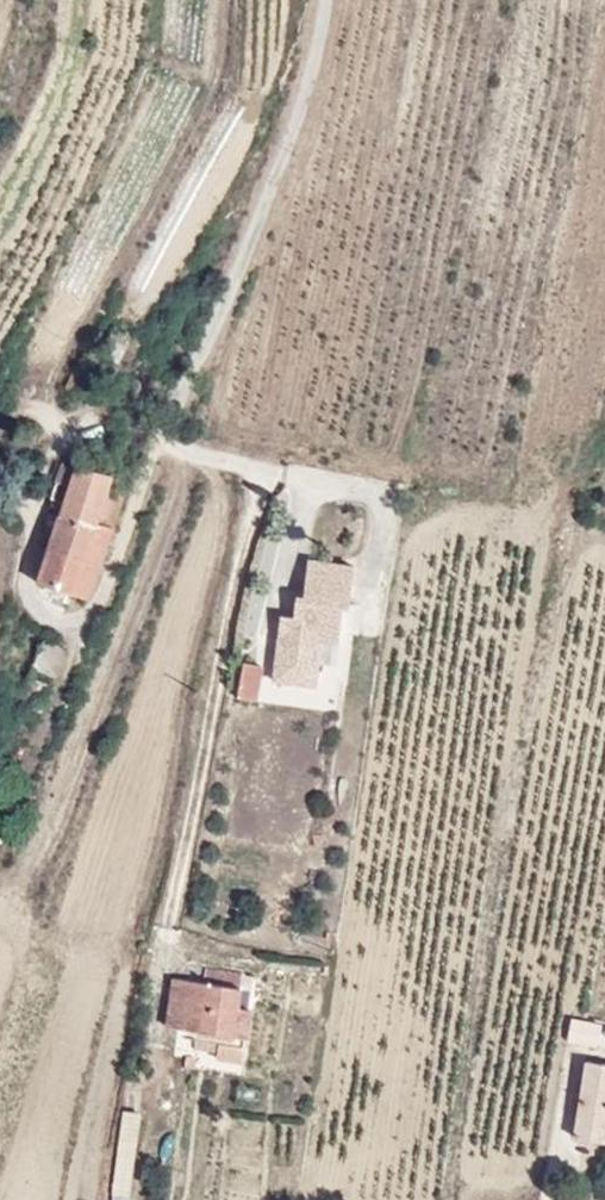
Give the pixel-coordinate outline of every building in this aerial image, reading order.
[(102,456),(104,445),(88,440),(85,451),(102,456)] [(102,456),(116,460),(118,449),(104,445),(102,456)] [(58,562),(91,570),(99,536),(104,514),(121,518),(125,500),(133,464),(116,460),(102,456),(85,451),(83,458),(70,453),(66,471),(78,475),(76,486),(66,530),(58,562)] [(109,574),(121,518),(104,514),(99,536),(91,570),(109,574)] [(315,625),(330,541),(326,541),(312,593),(302,595),(296,621),(315,625)] [(378,550),(330,541),(315,625),(325,628),(327,620),(357,623),(362,590),(371,590),(378,550)] [(354,648),(357,623),(327,620),(325,628),(324,644),(354,648)] [(261,668),(243,665),(237,698),(256,701),(261,668)] [(269,952),(252,949),(248,968),(266,971),(269,952)] [(200,959),(196,984),(224,989),(229,965),(200,959)] [(210,1012),(239,1016),(248,968),(229,965),(224,989),(196,984),(192,1008),(210,1012)] [(250,1017),(262,996),(266,971),(248,968),(239,1016),(250,1017)] [(239,1016),(236,1030),(266,1035),(274,999),(262,996),(250,1017),(239,1016)] [(207,1025),(236,1030),(239,1016),(210,1012),(207,1025)] [(593,1042),(578,1118),(604,1123),(604,1044),(593,1042)] [(111,1194),(129,1196),(142,1113),(124,1111),(111,1194)]
